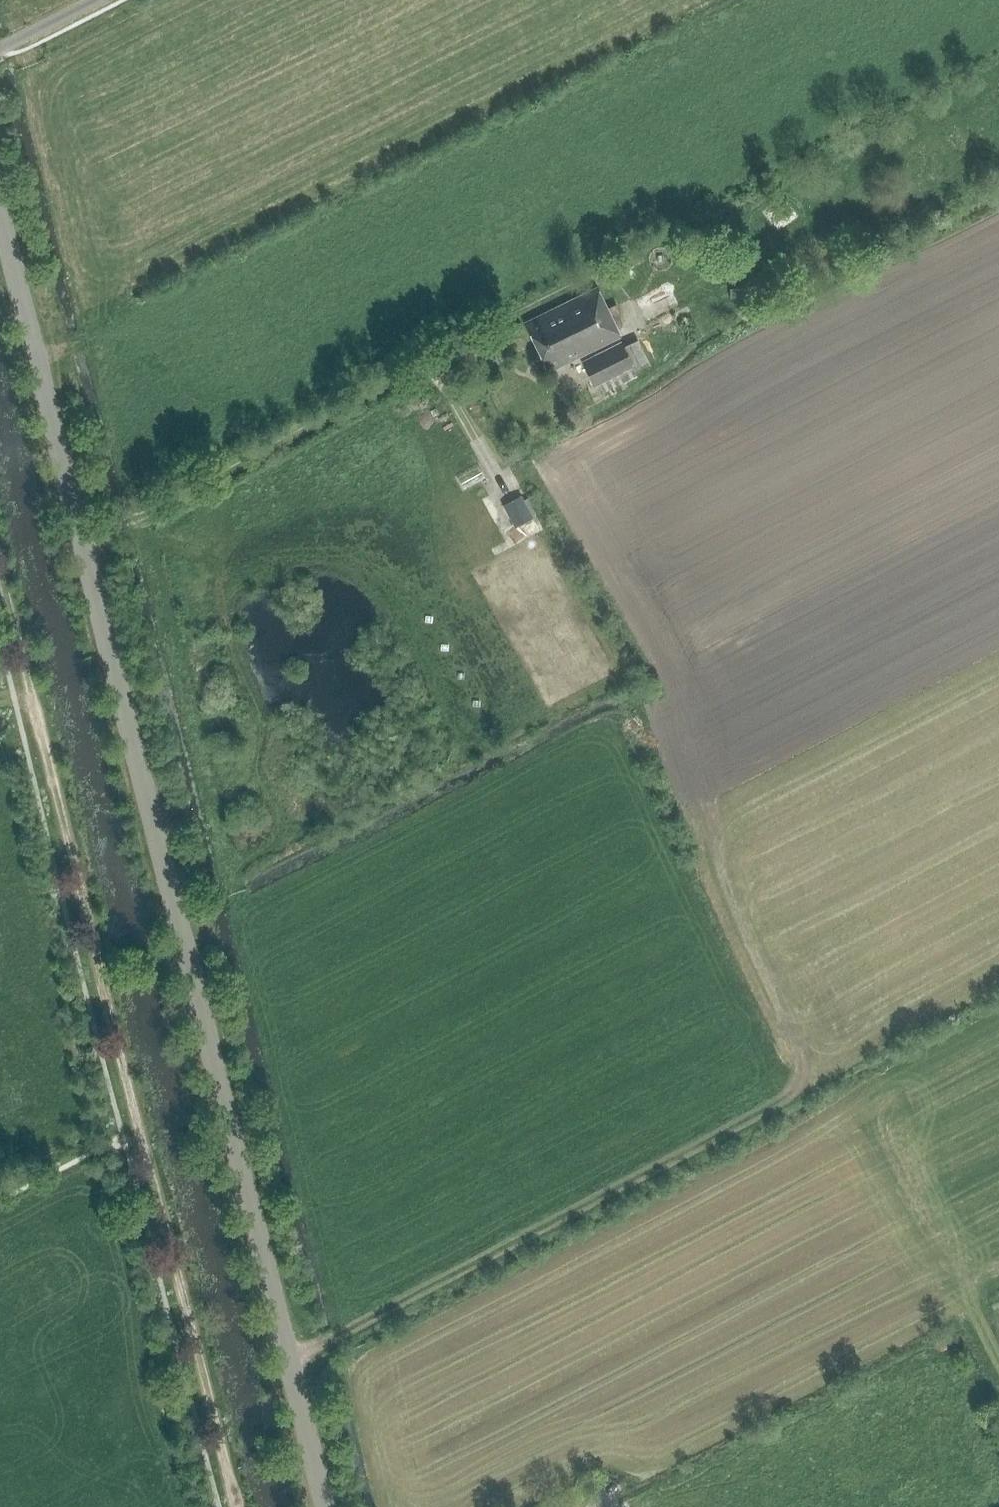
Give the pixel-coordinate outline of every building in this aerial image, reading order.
[(607,310),(596,289),(525,325),(549,373),(620,338),(617,330),(621,328),(620,313),(616,306),(607,310)] [(637,340),(624,347),(634,370),(648,364),(637,340)] [(633,368),(621,344),(582,363),(594,388),(633,368)] [(502,506),(515,528),(533,518),(521,495),(502,506)]
